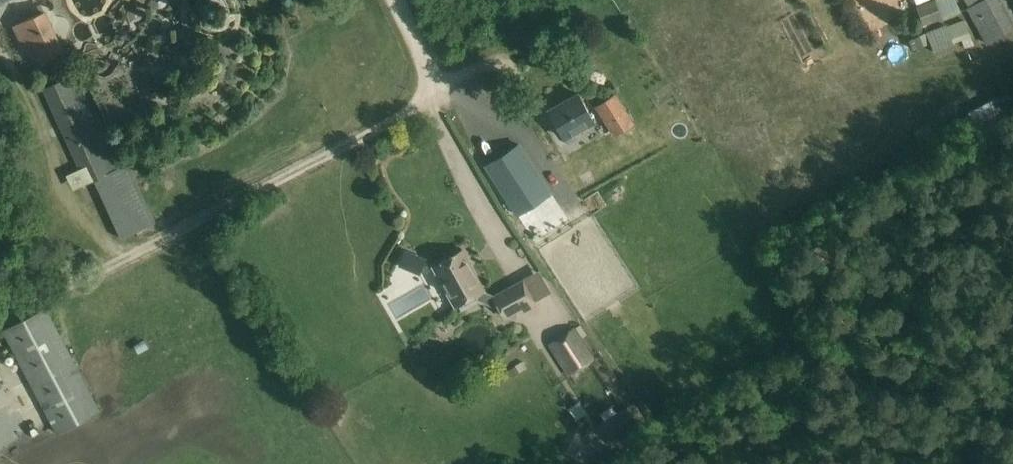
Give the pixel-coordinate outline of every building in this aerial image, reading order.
[(916,5),(920,15),(938,8),(935,0),(930,0),(916,5)] [(938,8),(942,16),(959,9),(956,0),(935,0),(938,8)] [(967,8),(986,44),(1012,29),(1012,0),(981,0),(969,6),(967,8)] [(62,48),(45,11),(44,11),(41,4),(32,8),(35,16),(15,25),(25,46),(35,41),(42,57),(62,48)] [(954,46),(946,24),(927,31),(935,53),(954,46)] [(128,162),(122,165),(78,72),(43,89),(86,184),(95,179),(122,237),(156,221),(128,162)] [(563,136),(585,124),(593,119),(578,93),(549,110),(563,136)] [(614,133),(618,131),(620,133),(628,127),(627,125),(631,122),(614,95),(597,106),(614,133)] [(519,144),(486,166),(517,214),(550,192),(519,144)] [(558,221),(540,228),(549,249),(567,241),(558,221)] [(483,290),(475,275),(461,250),(434,266),(455,305),(476,294),(478,298),(493,305),(497,302),(494,295),(482,290),(483,290)] [(405,251),(400,264),(419,272),(425,259),(405,251)] [(523,279),(494,295),(497,302),(505,316),(523,307),(525,310),(536,304),(523,279)] [(56,432),(100,410),(46,307),(2,330),(56,432)] [(593,358),(574,327),(550,343),(569,373),(593,358)] [(16,407),(15,398),(0,401),(0,410),(16,407)] [(598,424),(611,444),(625,435),(629,442),(642,433),(644,435),(653,429),(635,403),(629,407),(627,405),(598,424)]
